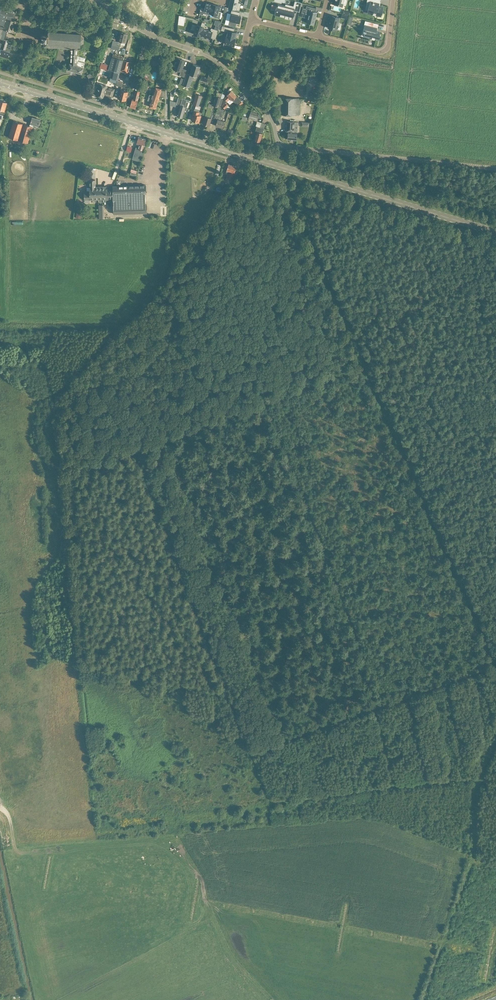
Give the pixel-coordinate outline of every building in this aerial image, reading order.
[(368,13),(373,14),(376,15),(381,16),(381,13),(382,13),(382,10),(383,7),(379,6),(379,4),(374,2),(375,0),(367,0),(367,1),(370,2),(368,13)] [(231,1),(229,8),(239,10),(241,3),(238,2),(231,1)] [(210,15),(213,4),(206,3),(205,8),(201,7),(199,14),(203,15),(204,14),(210,15)] [(218,11),(219,6),(213,4),(210,15),(211,15),(211,13),(215,14),(214,17),(220,18),(221,12),(218,11)] [(278,4),(276,14),(292,18),(294,7),(286,5),(286,6),(278,4)] [(14,21),(10,20),(11,17),(14,17),(16,9),(1,5),(0,8),(0,13),(1,13),(0,15),(0,39),(3,40),(3,39),(4,40),(5,37),(7,33),(6,33),(7,31),(11,32),(14,21)] [(302,9),(302,12),(305,13),(305,14),(307,14),(307,13),(309,14),(306,22),(314,24),(317,12),(315,12),(316,8),(307,5),(306,8),(303,7),(302,9)] [(229,20),(228,25),(236,26),(237,22),(239,23),(241,16),(239,16),(240,12),(232,10),(229,20)] [(339,18),(331,15),(330,20),(329,24),(328,28),(336,30),(339,18)] [(364,30),(363,31),(366,32),(365,36),(368,37),(372,38),(372,39),(375,39),(379,40),(380,37),(380,36),(380,35),(379,35),(379,34),(379,33),(379,31),(378,31),(376,30),(377,28),(374,27),(375,23),(365,21),(364,25),(366,25),(364,30)] [(200,36),(203,28),(205,23),(202,22),(201,26),(197,24),(197,26),(193,24),(191,29),(195,31),(194,34),(200,36)] [(228,32),(227,36),(235,38),(237,32),(234,31),(234,29),(222,26),(221,30),(228,32)] [(44,46),(71,48),(78,49),(78,48),(80,48),(80,44),(84,43),(84,37),(81,36),(82,30),(46,27),(45,33),(42,33),(42,40),(45,40),(44,46)] [(203,28),(200,36),(210,39),(210,37),(215,39),(218,30),(211,28),(210,31),(203,28)] [(118,42),(117,45),(120,45),(122,41),(126,42),(128,34),(120,32),(118,42)] [(227,36),(225,36),(223,46),(231,47),(232,44),(234,45),(236,38),(235,38),(227,36)] [(132,38),(129,53),(135,55),(139,40),(132,38)] [(8,41),(4,40),(3,39),(3,40),(0,50),(0,55),(7,57),(9,52),(10,47),(6,46),(8,41)] [(113,41),(111,48),(119,50),(120,45),(117,45),(118,42),(113,41)] [(113,54),(109,70),(114,71),(112,78),(118,80),(120,71),(123,60),(124,57),(113,54)] [(77,57),(71,56),(70,63),(69,66),(68,69),(69,70),(82,74),(83,69),(85,63),(83,62),(79,61),(77,61),(77,57)] [(185,60),(177,57),(173,69),(181,71),(180,75),(184,77),(187,70),(182,68),(185,60)] [(131,62),(123,60),(120,71),(128,73),(131,62)] [(200,67),(201,66),(193,64),(190,74),(187,73),(183,85),(189,87),(193,75),(196,76),(197,77),(197,76),(198,73),(199,74),(201,70),(199,70),(200,66),(200,67)] [(317,81),(318,75),(308,73),(307,80),(317,81)] [(98,89),(96,95),(97,95),(98,96),(99,96),(100,96),(104,97),(105,95),(112,97),(114,89),(107,87),(107,86),(100,84),(98,89)] [(131,102),(130,106),(136,108),(137,103),(141,86),(138,86),(137,85),(136,89),(133,99),(131,102)] [(150,94),(149,95),(148,100),(151,101),(149,106),(156,108),(162,89),(155,87),(153,95),(150,94)] [(120,93),(118,98),(121,99),(122,100),(124,101),(125,100),(126,100),(127,95),(129,90),(128,90),(127,91),(121,89),(120,93)] [(216,96),(214,106),(218,107),(219,107),(222,97),(223,94),(223,92),(218,90),(216,96)] [(226,102),(227,101),(230,98),(232,100),(237,96),(231,90),(227,94),(228,95),(224,98),(222,106),(225,108),(228,105),(226,102)] [(172,102),(180,105),(177,116),(178,116),(178,117),(180,118),(181,117),(183,117),(185,110),(186,110),(187,105),(189,100),(179,97),(180,94),(175,93),(172,102)] [(193,104),(199,106),(202,95),(200,95),(200,94),(197,93),(193,104)] [(280,115),(285,115),(300,115),(300,98),(279,98),(278,110),(280,110),(280,115)] [(208,105),(207,110),(203,123),(209,126),(210,125),(209,125),(212,118),(210,117),(211,112),(211,111),(212,107),(212,106),(208,105)] [(215,119),(218,119),(219,116),(222,117),(224,112),(224,110),(221,109),(222,108),(219,107),(218,107),(215,119)] [(193,115),(191,120),(196,121),(196,122),(198,123),(199,122),(201,118),(202,115),(198,114),(199,111),(199,109),(195,108),(193,115)] [(274,117),(278,124),(282,121),(279,115),(274,117)] [(218,119),(216,125),(223,127),(225,120),(221,119),(222,117),(219,116),(218,119)] [(14,121),(12,126),(9,138),(27,143),(33,125),(39,127),(41,120),(32,117),(30,125),(14,121)] [(287,139),(297,140),(297,135),(298,122),(287,121),(286,131),(288,132),(287,139)] [(254,140),(260,141),(266,123),(262,122),(260,127),(257,126),(255,131),(257,132),(254,140)] [(138,149),(143,150),(146,139),(139,137),(137,143),(140,144),(138,149)] [(133,158),(141,160),(143,153),(135,151),(133,158)] [(225,181),(231,182),(236,166),(229,164),(226,171),(230,172),(229,175),(227,174),(226,177),(225,181)] [(90,200),(98,200),(98,187),(95,187),(95,180),(90,180),(90,187),(90,191),(84,191),(84,200),(90,199),(90,200)] [(113,189),(114,198),(114,214),(147,213),(147,204),(146,204),(145,194),(146,194),(146,185),(113,186),(113,189)] [(106,198),(114,198),(113,189),(106,189),(106,186),(98,187),(98,200),(106,200),(106,198)]
